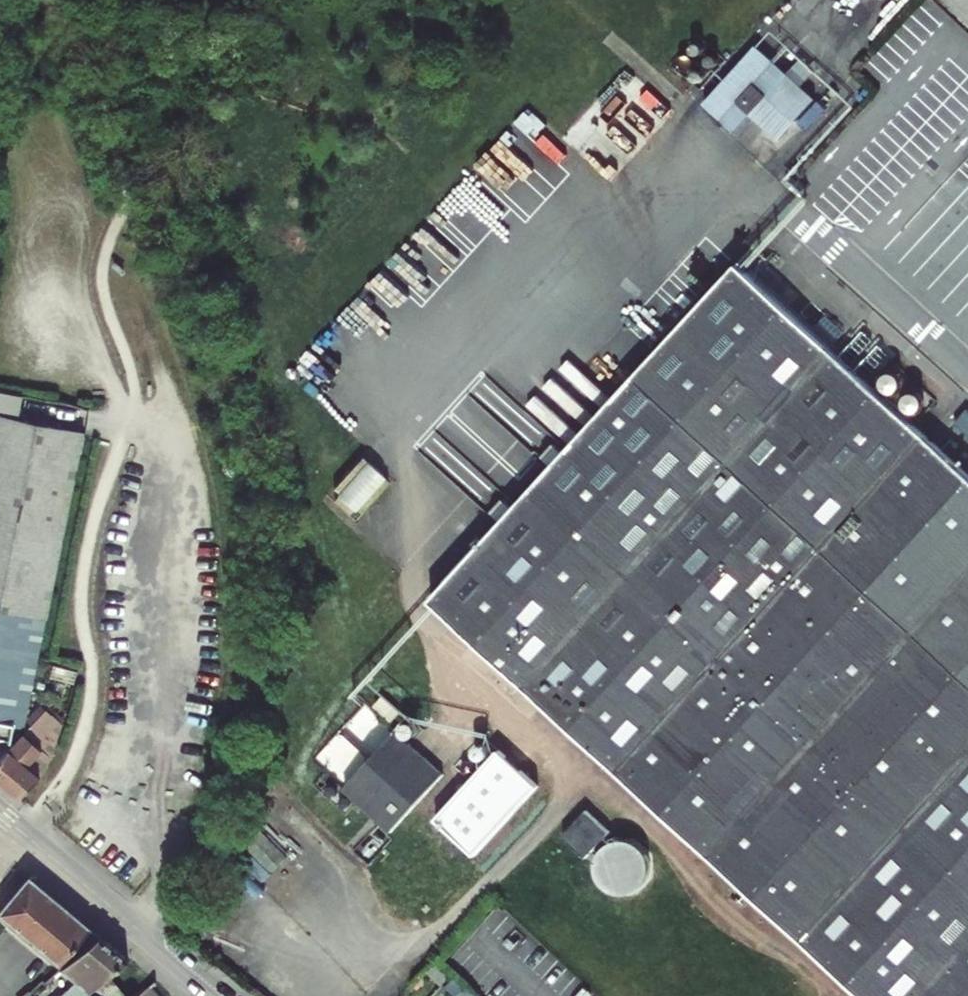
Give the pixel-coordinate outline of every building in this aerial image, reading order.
[(967,28),(967,0),(939,0),(967,28)] [(790,79),(757,48),(705,105),(733,131),(769,99),(790,79)] [(795,123),(815,101),(790,79),(769,99),(795,123)] [(834,353),(774,298),(788,282),(755,253),(742,268),(740,267),(583,440),(434,603),(864,995),(967,995),(967,475),(834,353)] [(849,338),(788,282),(774,298),(834,353),(849,338)] [(15,744),(24,734),(29,712),(85,435),(0,417),(0,741),(15,744)] [(332,486),(357,511),(389,478),(365,453),(332,486)] [(15,744),(0,761),(0,780),(22,798),(34,786),(43,777),(54,754),(63,724),(47,710),(24,734),(15,744)] [(445,777),(400,735),(374,764),(347,793),(393,834),(445,777)] [(370,867),(393,841),(378,828),(355,853),(370,867)] [(66,966),(100,936),(30,877),(0,914),(0,915),(61,965),(63,963),(66,966)] [(96,987),(109,976),(128,959),(100,936),(66,966),(63,968),(79,982),(63,995),(86,995),(96,987)] [(450,981),(455,975),(441,962),(429,973),(444,987),(450,981)] [(455,975),(450,981),(460,991),(466,984),(455,975)] [(104,995),(126,995),(109,976),(96,987),(104,995)]
